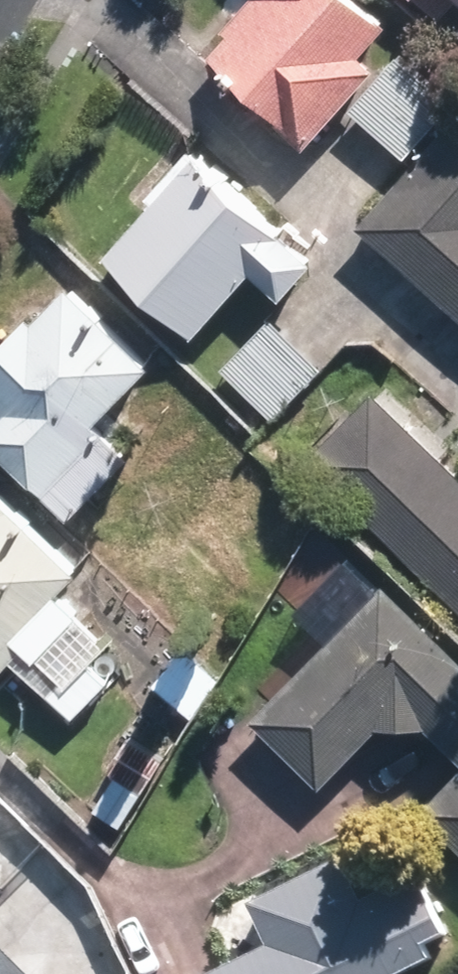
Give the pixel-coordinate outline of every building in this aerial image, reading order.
[(362,0),(242,0),(216,29),(223,35),(206,54),(275,116),(270,121),(299,147),(373,66),(358,52),(386,21),(362,0)] [(428,10),(437,0),(416,0),(428,10)] [(398,156),(448,102),(393,53),(343,106),(398,156)] [(457,301),(457,134),(445,122),(353,224),(449,311),(457,301)] [(189,333),(247,269),(277,295),(312,257),(194,148),(99,252),(189,333)] [(60,520),(125,455),(90,420),(149,360),(68,279),(31,315),(28,311),(0,340),(0,460),(60,520)] [(449,311),(457,320),(457,301),(449,311)] [(265,419),(317,368),(266,315),(213,368),(265,419)] [(457,540),(457,478),(369,390),(299,461),(419,578),(457,540)] [(29,639),(42,652),(89,605),(65,581),(86,559),(6,479),(0,485),(0,668),(29,639)] [(419,578),(457,617),(457,540),(419,578)] [(420,725),(457,762),(457,659),(377,582),(248,719),(314,781),(368,724),(420,725)] [(121,826),(165,754),(128,732),(105,768),(113,774),(93,808),(121,826)] [(418,805),(457,843),(457,763),(418,805)] [(411,973),(448,955),(440,939),(457,931),(457,922),(431,867),(377,893),(356,851),(259,898),(279,941),(211,973),(411,973)] [(0,949),(0,973),(66,973),(20,929),(0,949)]
